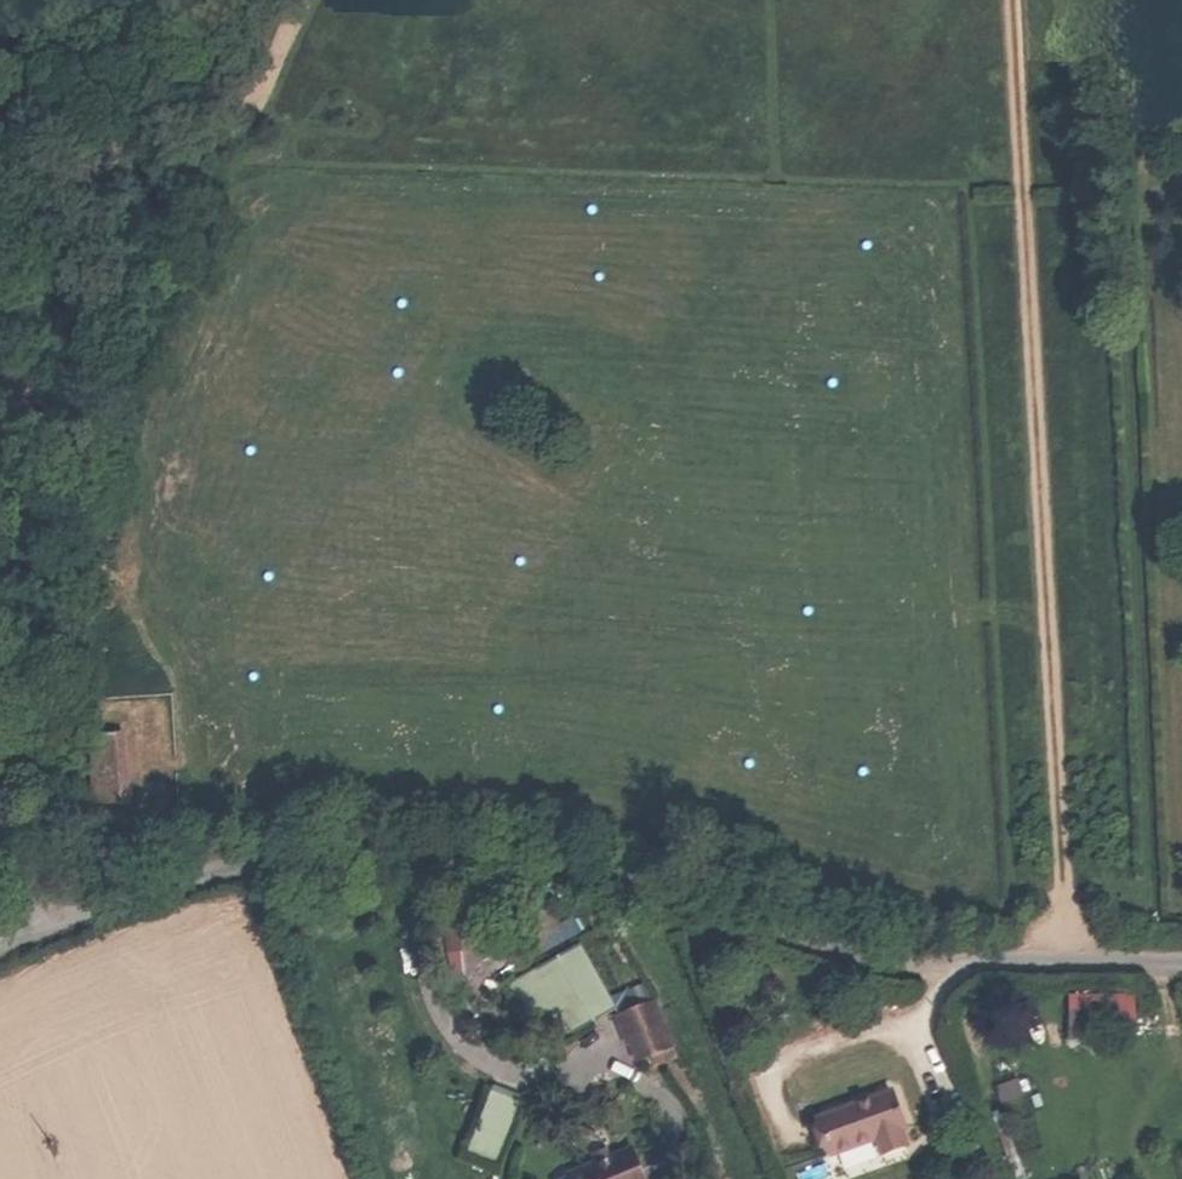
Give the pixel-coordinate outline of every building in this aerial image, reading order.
[(91,740),(101,811),(127,807),(117,737),(91,740)] [(634,1048),(671,1033),(658,1001),(613,1019),(626,1051),(634,1048)] [(681,1057),(671,1033),(634,1048),(641,1066),(653,1061),(656,1068),(681,1057)] [(827,1128),(839,1165),(884,1150),(892,1171),(917,1163),(910,1143),(916,1141),(903,1102),(827,1128)] [(567,1178),(641,1178),(631,1149),(565,1173),(567,1178)]
